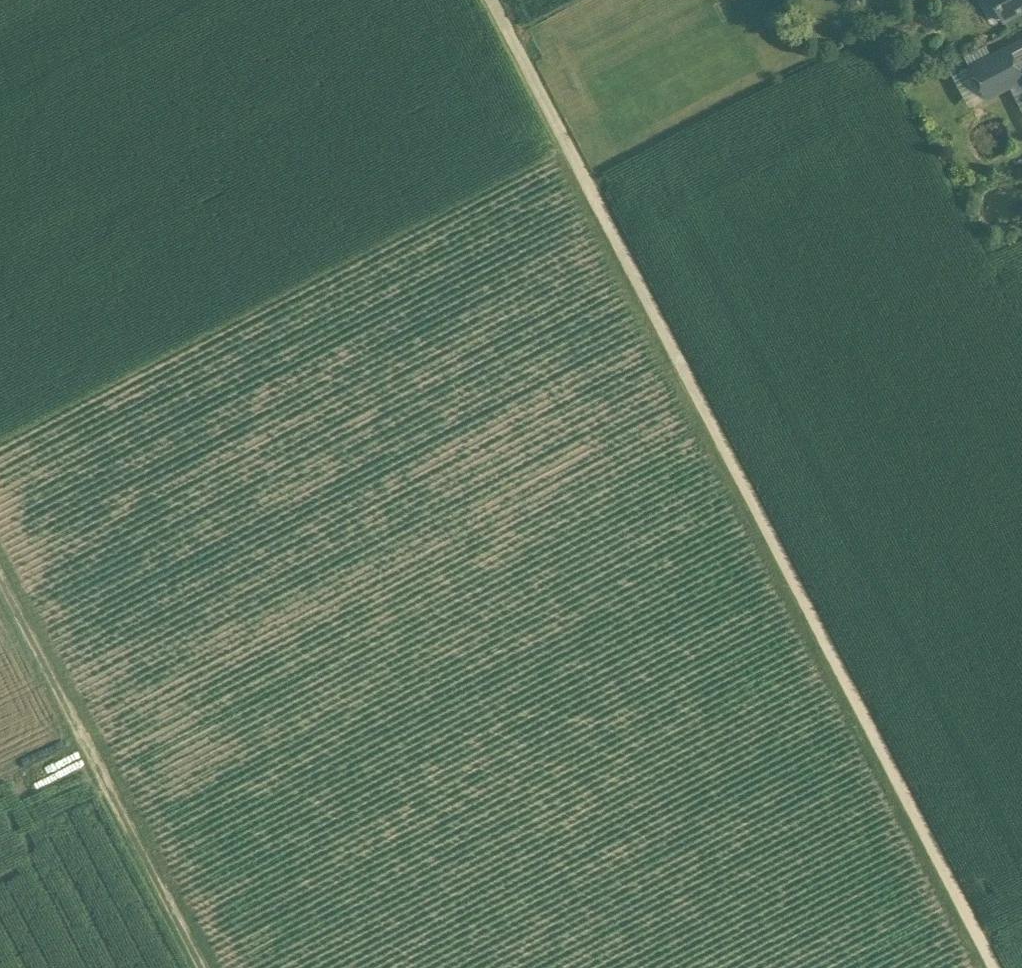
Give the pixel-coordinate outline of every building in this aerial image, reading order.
[(1004,19),(1021,10),(1021,0),(994,0),(1004,19)] [(1009,48),(1021,73),(1021,41),(1009,48)] [(991,56),(986,46),(966,56),(987,97),(1021,79),(1021,73),(1009,48),(1008,47),(991,56)]
